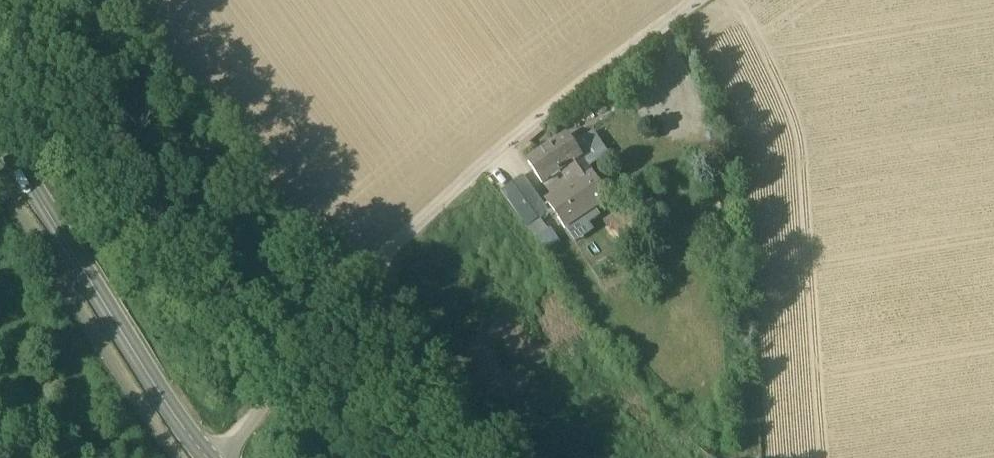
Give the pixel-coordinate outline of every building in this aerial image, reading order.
[(568,129),(526,158),(542,181),(552,174),(570,161),(584,182),(555,202),(570,223),(613,193),(597,170),(581,147),(568,129)] [(598,135),(581,147),(597,170),(614,158),(598,135)] [(526,182),(501,200),(530,238),(554,219),(526,182)] [(622,206),(613,193),(570,223),(565,226),(580,248),(601,233),(595,225),(622,206)]
